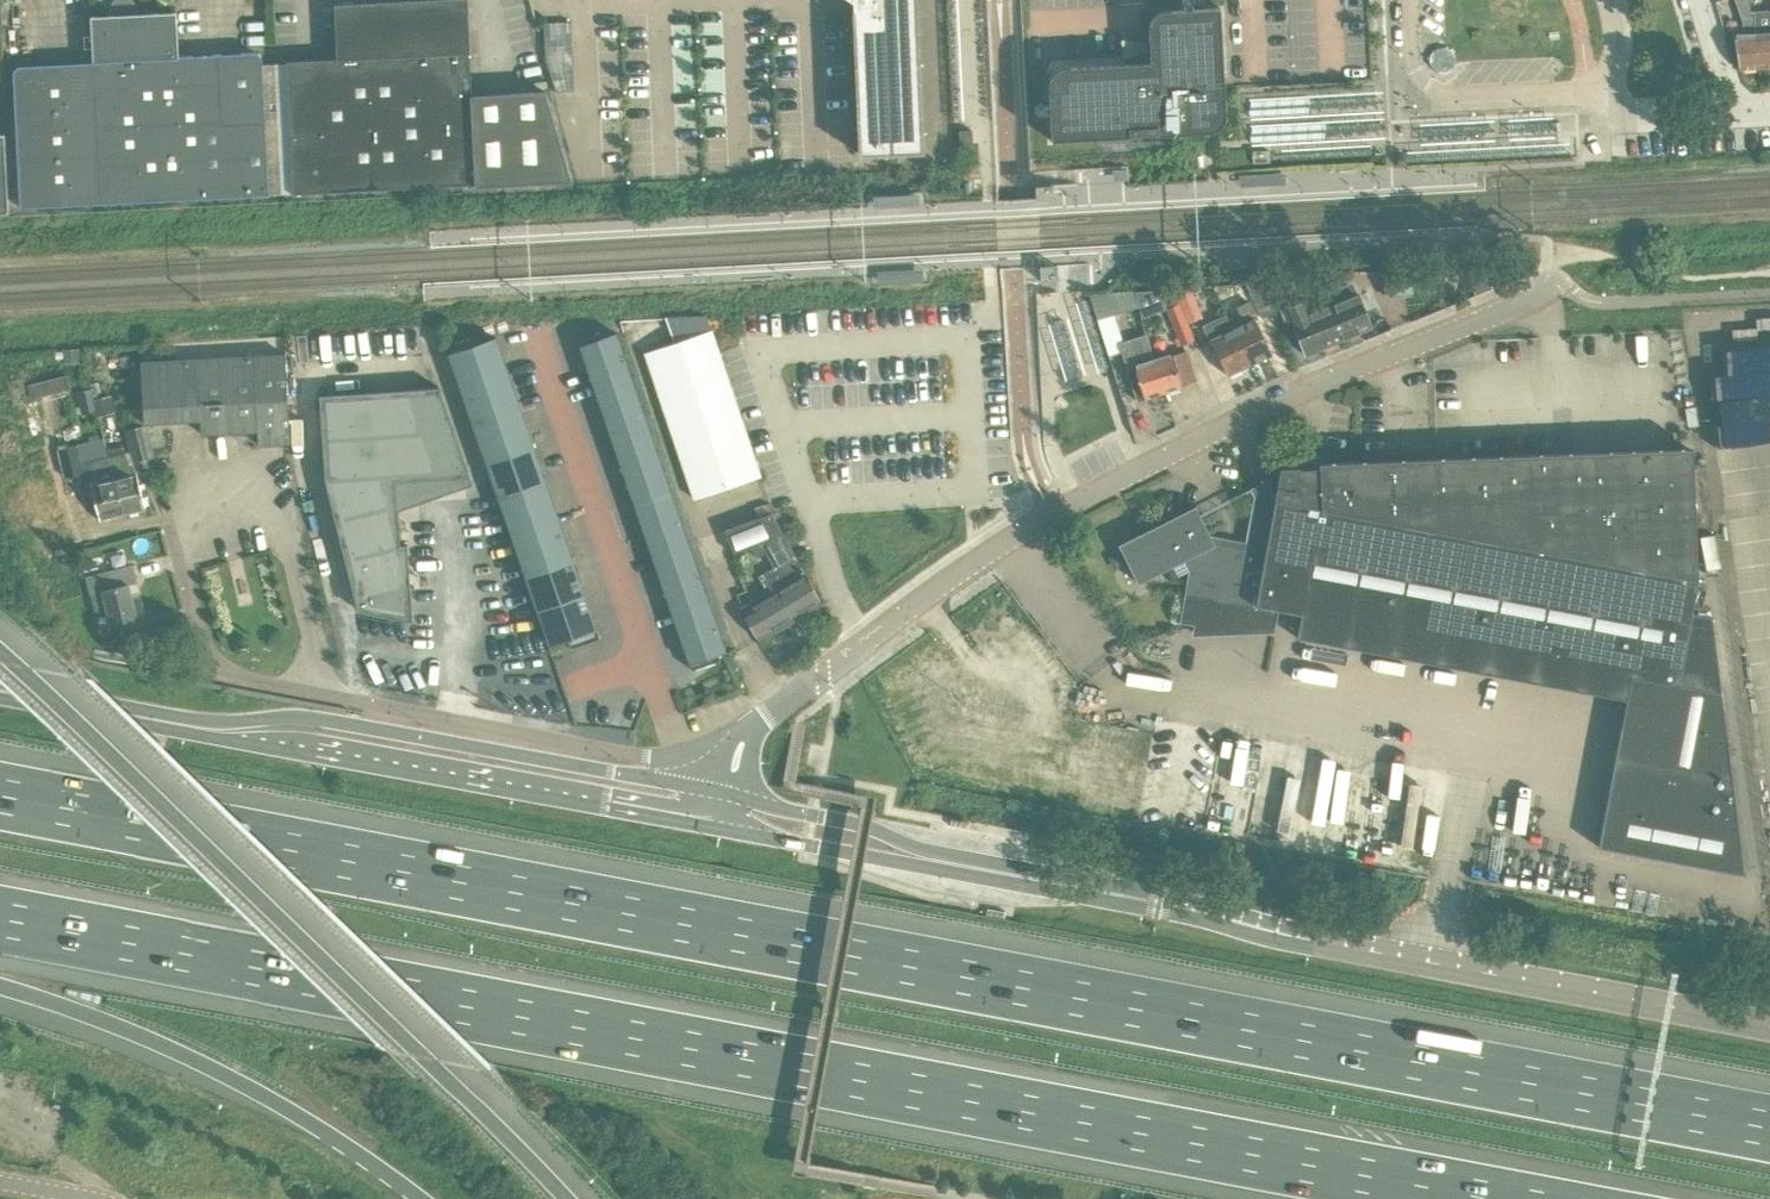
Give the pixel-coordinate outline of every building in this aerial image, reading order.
[(333,58),(284,61),(291,192),(475,183),(475,185),(570,180),(544,90),(471,93),(469,52),(467,0),(407,0),(333,4),(336,58),(333,58)] [(853,10),(859,153),(923,151),(917,0),(852,0),(853,10)] [(1753,10),(1750,10),(1748,0),(1735,0),(1741,16),(1743,33),(1734,33),(1739,68),(1759,67),(1753,32),(1753,10)] [(1047,79),(1050,138),(1215,129),(1218,127),(1222,122),(1224,118),(1218,5),(1163,9),(1154,13),(1149,17),(1148,20),(1147,25),(1146,28),(1148,62),(1056,67),(1053,70),(1051,72),(1048,76),(1047,79)] [(1753,10),(1753,32),(1759,67),(1769,67),(1769,9),(1753,10)] [(20,207),(269,195),(259,55),(255,52),(178,56),(176,12),(90,16),(92,61),(22,64),(15,67),(14,77),(20,207)] [(545,22),(546,57),(556,91),(574,90),(572,55),(570,21),(545,22)] [(972,130),(959,130),(960,143),(972,143),(972,130)] [(10,212),(7,133),(0,134),(0,212),(10,212)] [(1384,271),(1386,294),(1433,290),(1431,266),(1384,271)] [(1302,273),(1303,283),(1319,282),(1317,267),(1302,268),(1302,273)] [(1172,286),(1173,288),(1174,288),(1187,322),(1203,315),(1189,280),(1172,286)] [(1287,297),(1282,285),(1268,290),(1274,303),(1287,297)] [(1326,302),(1342,339),(1371,327),(1357,293),(1353,295),(1349,285),(1324,296),(1326,302)] [(1251,294),(1262,317),(1276,311),(1265,287),(1251,294)] [(1160,289),(1167,307),(1182,344),(1194,339),(1187,322),(1174,288),(1173,288),(1160,289)] [(1160,289),(1135,292),(1139,306),(1142,317),(1167,307),(1160,289)] [(1155,361),(1154,357),(1146,333),(1123,340),(1115,313),(1139,306),(1135,292),(1098,293),(1105,317),(1102,318),(1112,352),(1122,349),(1138,400),(1166,391),(1155,361)] [(1326,302),(1324,296),(1305,303),(1323,347),(1342,339),(1326,302)] [(1323,347),(1305,303),(1303,300),(1280,310),(1286,323),(1291,321),(1305,354),(1323,347)] [(1234,327),(1233,328),(1250,363),(1272,353),(1256,320),(1259,319),(1250,301),(1238,307),(1245,322),(1234,327)] [(695,497),(760,476),(711,331),(700,334),(694,316),(666,318),(674,343),(647,353),(695,497)] [(1250,364),(1250,363),(1233,328),(1228,317),(1206,328),(1228,374),(1250,364)] [(578,340),(589,371),(625,358),(616,333),(603,337),(602,332),(578,340)] [(448,349),(463,392),(510,376),(497,338),(484,342),(482,337),(448,349)] [(78,349),(64,349),(64,362),(79,361),(78,349)] [(1196,379),(1186,350),(1170,355),(1170,352),(1154,357),(1155,361),(1166,391),(1182,386),(1181,383),(1196,379)] [(283,354),(140,361),(144,421),(201,418),(201,432),(252,430),(253,449),(281,448),(280,442),(288,442),(283,354)] [(625,358),(589,371),(598,398),(634,385),(625,358)] [(33,391),(71,386),(69,373),(32,378),(33,391)] [(510,376),(463,392),(476,429),(523,413),(510,376)] [(634,385),(598,398),(607,425),(643,412),(634,385)] [(439,386),(319,394),(326,481),(358,610),(412,619),(407,540),(401,540),(396,474),(468,469),(439,386)] [(1713,418),(1769,415),(1769,391),(1711,394),(1713,418)] [(83,413),(97,410),(92,392),(78,395),(83,413)] [(115,410),(111,394),(95,398),(99,414),(115,410)] [(643,412),(607,425),(617,452),(653,439),(643,412)] [(137,425),(126,428),(133,460),(140,458),(142,468),(154,465),(141,413),(134,414),(137,425)] [(476,429),(488,466),(536,450),(523,413),(476,429)] [(64,478),(94,471),(96,480),(91,481),(100,519),(123,513),(109,456),(92,460),(83,462),(78,442),(70,444),(65,419),(51,422),(64,478)] [(653,439),(617,452),(626,479),(662,466),(653,439)] [(536,450),(488,466),(501,504),(549,487),(536,450)] [(1275,498),(1697,578),(1692,450),(1681,450),(1421,461),(1387,462),(1321,465),(1281,466),(1275,498)] [(126,452),(109,456),(123,513),(146,508),(137,471),(131,472),(126,452)] [(662,466),(626,479),(635,506),(671,494),(662,466)] [(1180,622),(1192,624),(1203,562),(1240,569),(1241,564),(1262,567),(1275,498),(1266,480),(1251,488),(1254,495),(1250,518),(1246,541),(1221,536),(1211,534),(1196,505),(1196,504),(1153,526),(1119,543),(1138,582),(1184,559),(1189,570),(1185,591),(1180,622)] [(501,504),(514,541),(561,524),(549,487),(501,504)] [(671,494),(635,506),(645,533),(681,521),(671,494)] [(1203,562),(1192,624),(1194,624),(1193,631),(1229,629),(1229,628),(1274,626),(1277,608),(1302,613),(1298,633),(1297,633),(1296,636),(1558,685),(1562,661),(1655,679),(1679,682),(1698,578),(1697,578),(1275,498),(1262,567),(1241,564),(1240,569),(1203,562)] [(771,512),(724,529),(735,553),(750,546),(756,557),(766,552),(773,567),(758,575),(767,590),(739,606),(762,645),(773,639),(771,634),(824,604),(771,512)] [(681,521),(645,533),(654,560),(690,548),(681,521)] [(561,524),(514,541),(527,578),(574,562),(561,524)] [(690,548),(654,560),(663,587),(699,575),(690,548)] [(748,552),(733,557),(740,575),(754,570),(748,552)] [(574,562),(527,578),(540,615),(587,599),(574,562)] [(107,609),(111,626),(138,620),(129,583),(137,581),(132,564),(86,576),(95,612),(107,609)] [(699,575),(663,587),(673,614),(709,602),(699,575)] [(587,599),(540,615),(549,644),(567,638),(570,647),(600,637),(587,599)] [(709,602),(673,614),(682,641),(718,629),(709,602)] [(725,649),(718,629),(682,641),(692,669),(720,659),(718,652),(725,649)] [(1679,682),(1655,679),(1645,732),(1623,728),(1623,727),(1621,726),(1598,846),(1744,873),(1745,871),(1744,870),(1720,683),(1714,682),(1713,689),(1679,682)]
